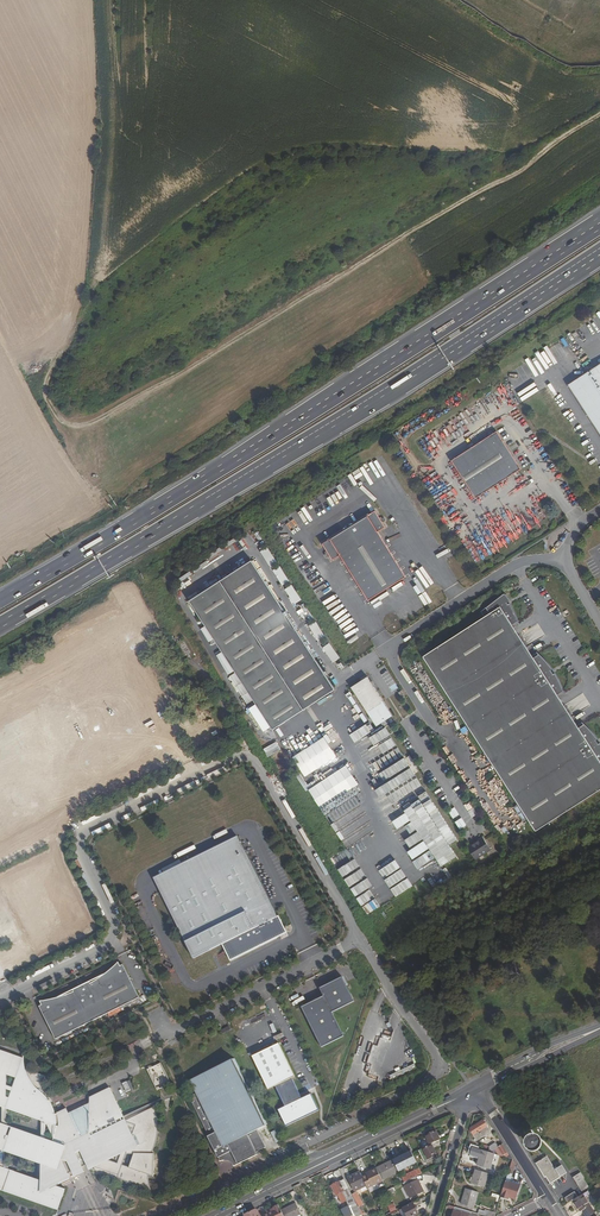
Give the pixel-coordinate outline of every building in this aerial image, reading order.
[(566,386),(599,438),(599,364),(566,386)] [(493,434),(449,463),(473,501),(517,471),(493,434)] [(369,602),(406,578),(378,533),(386,528),(376,512),(362,521),(356,525),(355,525),(354,525),(353,524),(352,524),(352,525),(351,525),(350,525),(349,525),(351,528),(348,529),(347,527),(346,527),(346,528),(345,528),(345,529),(344,530),(344,531),(344,532),(343,532),(323,545),(333,561),(341,557),(369,602)] [(263,552),(272,565),(278,561),(270,547),(263,552)] [(336,691),(252,562),(220,583),(304,711),(336,691)] [(284,585),(291,581),(281,565),(275,569),(284,585)] [(304,711),(220,583),(190,602),(274,731),(304,711)] [(297,604),(304,599),(294,585),(287,589),(297,604)] [(536,830),(599,789),(599,742),(598,743),(596,739),(598,738),(597,737),(595,735),(594,734),(594,733),(592,731),(591,730),(591,729),(589,728),(588,727),(587,726),(586,725),(585,724),(584,723),(582,722),(577,725),(559,697),(564,694),(564,692),(563,691),(563,689),(562,687),(561,686),(561,684),(560,683),(559,681),(559,680),(558,678),(557,676),(556,674),(555,673),(553,674),(551,670),(553,669),(551,668),(550,666),(550,665),(549,664),(548,663),(546,661),(545,660),(544,658),(542,657),(541,656),(540,655),(539,653),(537,652),(532,655),(514,628),(519,625),(519,623),(518,620),(517,618),(517,617),(516,615),(515,614),(514,612),(514,610),(513,609),(512,607),(511,606),(511,605),(510,604),(508,605),(507,603),(510,601),(505,594),(481,612),(485,617),(424,657),(536,830)] [(334,643),(326,646),(334,662),(341,658),(334,643)] [(369,678),(352,689),(369,714),(385,703),(369,678)] [(385,703),(369,714),(378,727),(394,717),(385,703)] [(195,725),(203,742),(214,737),(206,720),(195,725)] [(460,741),(468,738),(466,731),(458,734),(460,741)] [(334,734),(295,754),(306,775),(340,758),(332,742),(337,739),(334,734)] [(358,784),(346,766),(307,788),(320,807),(358,784)] [(357,806),(333,826),(337,831),(349,821),(350,823),(362,812),(357,806)] [(163,894),(246,852),(238,836),(155,877),(163,894)] [(478,860),(494,849),(486,837),(470,848),(478,860)] [(278,916),(246,852),(163,894),(194,958),(223,944),(231,960),(288,932),(286,929),(287,926),(284,925),(280,915),(278,916)] [(39,1007),(56,1040),(140,998),(123,965),(121,966),(119,963),(117,965),(114,968),(110,971),(106,974),(100,978),(95,981),(91,984),(90,982),(73,990),(74,992),(68,994),(63,996),(57,997),(50,999),(40,1002),(42,1006),(39,1007)] [(301,1007),(321,1048),(345,1036),(333,1011),(352,1001),(341,979),(321,989),(324,995),(301,1007)] [(278,1109),(286,1126),(321,1109),(313,1092),(301,1098),(291,1078),(294,1076),(278,1043),(251,1056),(268,1089),(275,1086),(285,1106),(278,1109)] [(125,1120),(109,1087),(90,1097),(90,1103),(89,1136),(81,1140),(68,1113),(66,1108),(55,1113),(55,1112),(53,1109),(53,1107),(52,1105),(50,1103),(48,1100),(46,1098),(44,1095),(42,1093),(40,1092),(45,1076),(20,1067),(23,1058),(0,1050),(0,1107),(2,1108),(2,1124),(0,1124),(0,1190),(58,1210),(65,1190),(59,1187),(60,1184),(70,1179),(68,1174),(86,1165),(89,1169),(93,1167),(95,1171),(151,1190),(150,1188),(148,1175),(153,1176),(154,1154),(152,1153),(154,1151),(155,1148),(156,1145),(157,1141),(158,1137),(158,1134),(158,1131),(158,1127),(158,1122),(158,1119),(157,1115),(156,1112),(155,1109),(154,1107),(125,1120)] [(208,1136),(207,1136),(207,1138),(219,1162),(221,1161),(222,1161),(224,1160),(225,1160),(226,1160),(227,1161),(228,1161),(229,1162),(230,1162),(231,1163),(232,1164),(233,1166),(234,1167),(252,1158),(258,1155),(256,1151),(266,1147),(259,1131),(267,1127),(266,1125),(268,1124),(261,1111),(234,1058),(191,1079),(197,1092),(191,1095),(194,1101),(192,1102),(208,1136)] [(158,1090),(172,1083),(161,1063),(158,1065),(156,1060),(145,1066),(158,1090)] [(411,1071),(409,1067),(390,1076),(392,1080),(411,1071)] [(90,1103),(68,1113),(81,1140),(89,1136),(90,1103)] [(469,1130),(472,1135),(476,1132),(477,1132),(480,1136),(489,1130),(486,1126),(487,1125),(483,1120),(473,1127),(469,1130)] [(476,1132),(472,1135),(476,1140),(490,1132),(489,1130),(480,1136),(477,1132),(476,1132)] [(438,1141),(440,1140),(436,1131),(425,1136),(430,1145),(432,1144),(438,1141)] [(529,1141),(528,1143),(528,1145),(529,1146),(530,1148),(531,1149),(533,1149),(534,1150),(536,1149),(537,1148),(539,1147),(539,1146),(540,1144),(539,1142),(539,1141),(538,1140),(536,1139),(535,1138),(533,1138),(531,1139),(530,1140),(529,1141)] [(430,1145),(419,1151),(424,1161),(437,1155),(435,1150),(441,1147),(438,1141),(432,1144),(430,1145)] [(501,1145),(498,1147),(496,1143),(482,1151),(489,1153),(494,1149),(501,1145)] [(509,1155),(501,1145),(494,1149),(489,1153),(494,1154),(505,1157),(509,1155)] [(482,1151),(482,1150),(477,1166),(489,1170),(494,1154),(489,1153),(482,1151)] [(410,1151),(392,1159),(398,1171),(398,1172),(416,1163),(412,1154),(410,1151)] [(537,1164),(545,1177),(546,1177),(551,1184),(567,1174),(563,1167),(556,1171),(548,1157),(537,1164)] [(392,1159),(376,1168),(381,1179),(398,1171),(392,1159)] [(365,1185),(366,1188),(382,1180),(381,1179),(376,1168),(365,1173),(366,1175),(361,1177),(365,1185)] [(401,1178),(404,1183),(421,1174),(419,1169),(401,1178)] [(488,1174),(476,1170),(471,1184),(484,1187),(488,1174)] [(573,1177),(581,1191),(588,1186),(584,1178),(580,1172),(573,1177)] [(354,1190),(365,1185),(361,1177),(359,1173),(348,1178),(354,1190)] [(521,1184),(506,1179),(501,1194),(507,1196),(508,1194),(517,1196),(521,1184)] [(329,1187),(335,1198),(344,1194),(351,1208),(357,1205),(344,1180),(329,1187)] [(403,1188),(409,1199),(421,1192),(416,1181),(403,1188)] [(478,1193),(466,1189),(461,1205),(473,1209),(478,1193)] [(361,1201),(356,1192),(352,1194),(356,1203),(361,1201)] [(575,1192),(565,1198),(568,1203),(578,1197),(575,1192)] [(595,1213),(583,1195),(574,1200),(581,1212),(583,1211),(586,1215),(591,1215),(595,1213)] [(408,1215),(414,1215),(419,1213),(414,1202),(404,1207),(408,1215)] [(280,1211),(283,1215),(298,1215),(301,1215),(295,1204),(280,1211)] [(391,1212),(396,1210),(393,1204),(388,1206),(391,1212)] [(278,1206),(273,1208),(274,1210),(267,1214),(268,1215),(283,1215),(280,1211),(278,1206)] [(455,1207),(453,1215),(471,1215),(472,1212),(455,1207)]
